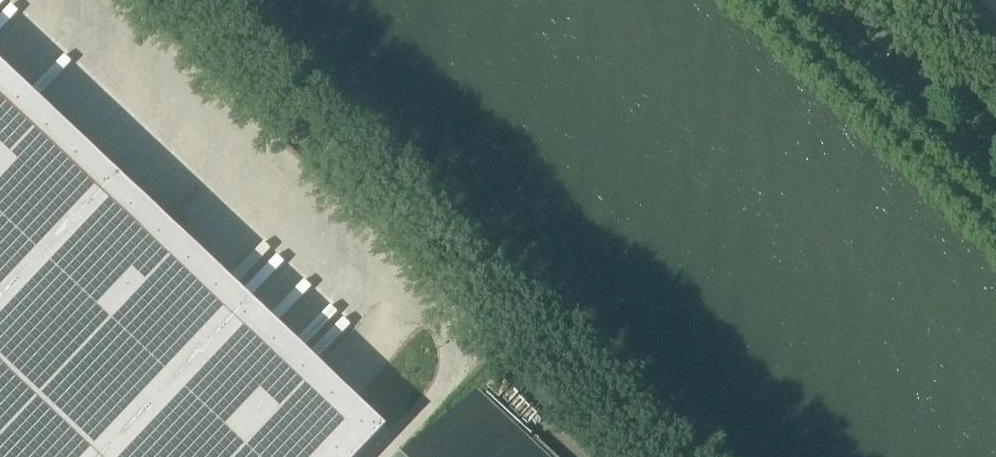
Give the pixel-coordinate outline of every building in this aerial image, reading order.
[(365,452),(382,433),(347,400),(316,371),(315,371),(274,332),(207,269),(135,201),(75,144),(22,94),(0,74),(0,456),(360,456),(365,452)] [(445,431),(421,456),(534,456),(474,401),(445,431)]
